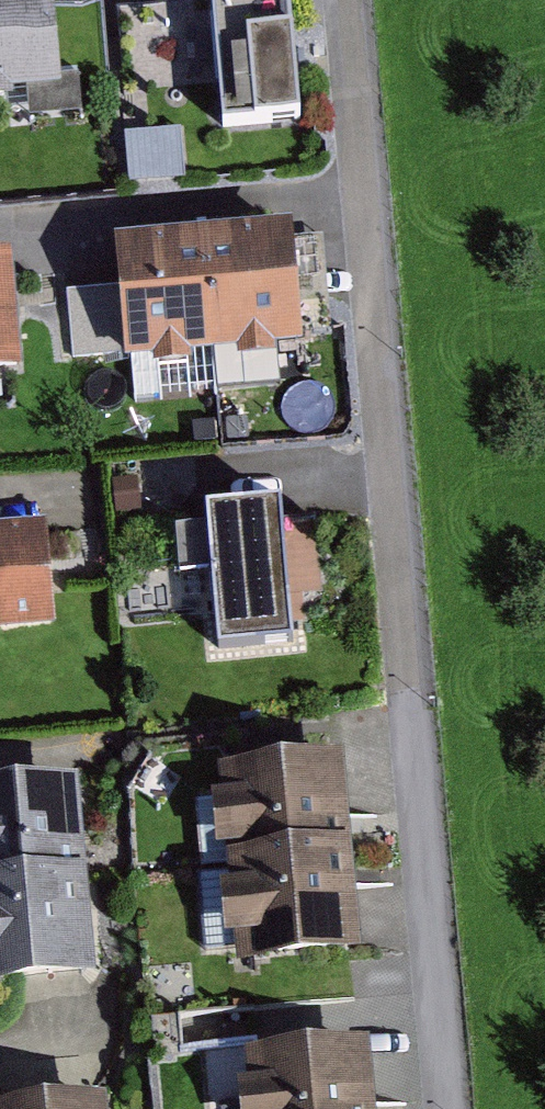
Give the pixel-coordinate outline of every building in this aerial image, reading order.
[(69,82),(63,0),(0,0),(0,87),(69,82)] [(229,112),(310,108),(304,0),(223,0),(229,112)] [(133,127),(137,180),(191,176),(187,123),(133,127)] [(295,226),(131,236),(138,349),(302,339),(295,226)] [(0,256),(0,365),(21,364),(15,255),(0,256)] [(70,287),(70,348),(129,348),(129,287),(70,287)] [(299,501),(219,505),(225,641),(306,638),(299,501)] [(0,524),(0,632),(70,628),(64,520),(0,524)] [(339,757),(232,763),(243,960),(351,953),(339,757)] [(0,784),(0,981),(94,975),(83,779),(0,784)] [(263,1045),(267,1108),(374,1108),(370,1039),(263,1045)] [(2,1106),(2,1108),(110,1108),(109,1100),(2,1106)]
